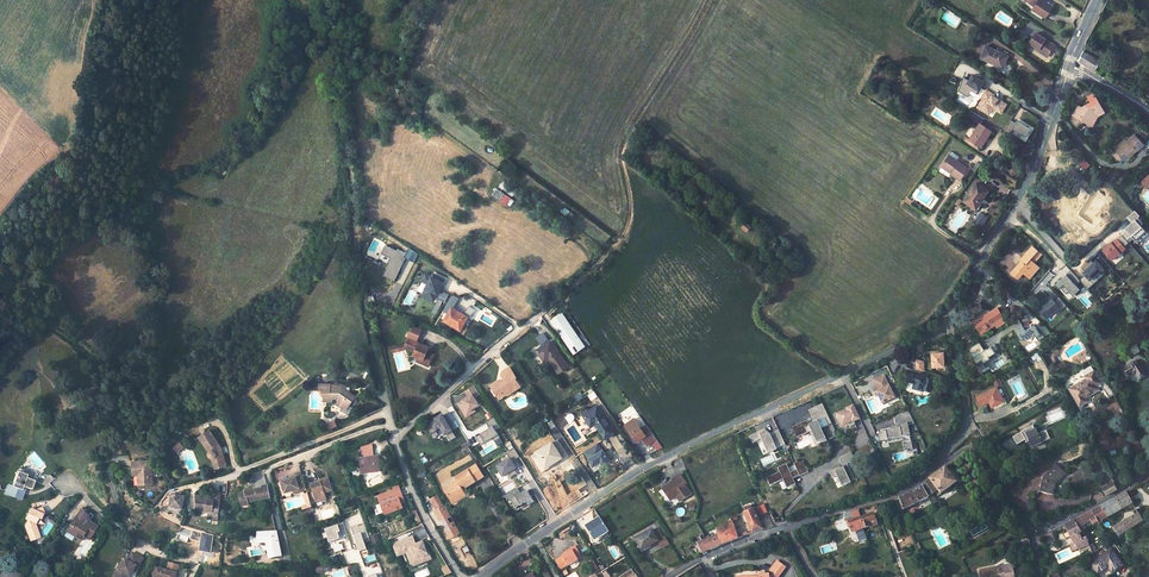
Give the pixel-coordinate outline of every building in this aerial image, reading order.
[(1045,4),(1046,2),(1043,0),(1026,0),(1026,1),(1034,7),(1032,9),(1031,11),(1044,20),(1052,8),(1045,4)] [(1034,7),(1026,1),(1024,3),(1032,9),(1034,7)] [(1035,32),(1029,41),(1048,54),(1055,44),(1035,32)] [(1029,41),(1027,45),(1047,57),(1048,54),(1029,41)] [(985,47),(980,59),(1003,67),(1007,55),(985,47)] [(1080,58),(1080,61),(1095,71),(1100,62),(1083,52),(1080,58)] [(977,94),(985,82),(983,80),(982,81),(980,80),(981,79),(973,74),(969,81),(964,77),(959,91),(964,94),(966,91),(970,93),(971,90),(977,94)] [(976,106),(987,113),(992,105),(1002,110),(1006,104),(991,94),(992,93),(985,89),(980,97),(981,98),(976,106)] [(1078,107),(1072,116),(1084,123),(1086,121),(1090,123),(1095,115),(1102,110),(1089,96),(1083,101),(1087,106),(1084,108),(1085,109),(1084,110),(1078,107)] [(1002,110),(992,105),(987,113),(989,114),(993,109),(1000,113),(1002,110)] [(970,139),(982,147),(989,137),(992,132),(981,124),(984,118),(970,110),(964,119),(978,128),(977,130),(970,139)] [(1031,129),(1018,120),(1016,123),(1011,120),(1004,131),(1010,134),(1013,129),(1026,137),(1031,129)] [(1120,144),(1112,151),(1117,157),(1122,162),(1131,153),(1133,155),(1140,148),(1132,137),(1125,143),(1122,146),(1120,144)] [(1131,153),(1122,162),(1123,163),(1133,155),(1131,153)] [(953,155),(946,165),(956,173),(954,175),(963,182),(972,169),(953,155)] [(979,183),(967,200),(977,208),(990,191),(979,183)] [(1093,197),(1080,215),(1090,223),(1095,217),(1096,218),(1105,205),(1093,197)] [(1146,235),(1139,226),(1141,224),(1136,219),(1139,217),(1134,212),(1127,218),(1131,223),(1130,225),(1131,226),(1120,235),(1121,236),(1124,240),(1129,236),(1135,244),(1146,235)] [(1124,250),(1123,248),(1127,244),(1124,240),(1121,236),(1111,245),(1110,244),(1101,251),(1110,261),(1124,250)] [(1017,261),(1006,271),(1014,279),(1020,273),(1022,275),(1027,271),(1028,272),(1035,265),(1031,262),(1039,255),(1029,245),(1015,260),(1017,261)] [(399,270),(407,255),(398,251),(397,252),(386,247),(379,260),(389,265),(383,277),(394,283),(400,270),(399,270)] [(414,264),(418,256),(409,249),(407,255),(399,270),(400,270),(406,260),(414,264)] [(1096,280),(1093,276),(1101,269),(1095,261),(1092,263),(1089,260),(1080,268),(1086,274),(1084,275),(1083,275),(1077,280),(1085,289),(1096,280)] [(1073,285),(1078,281),(1077,280),(1068,270),(1064,274),(1065,276),(1061,280),(1059,278),(1053,284),(1056,288),(1058,287),(1063,293),(1069,288),(1072,291),(1076,288),(1073,285)] [(436,302),(446,282),(437,277),(436,280),(427,276),(423,283),(429,286),(424,295),(436,302)] [(460,300),(455,297),(449,308),(454,310),(460,300)] [(1057,314),(1065,307),(1057,298),(1053,302),(1051,300),(1049,302),(1044,307),(1043,305),(1037,310),(1045,320),(1055,312),(1057,314)] [(984,314),(976,319),(977,321),(973,324),(978,332),(992,323),(995,328),(1005,322),(996,309),(985,316),(984,314)] [(454,310),(447,323),(452,326),(453,324),(464,330),(470,319),(454,310)] [(452,326),(451,327),(465,335),(473,321),(470,319),(464,330),(453,324),(452,326)] [(565,321),(556,327),(571,349),(580,342),(565,321)] [(404,345),(402,348),(406,349),(413,353),(412,356),(417,358),(422,361),(421,364),(428,368),(432,358),(425,354),(426,351),(428,347),(415,341),(419,333),(411,329),(404,345)] [(580,342),(571,349),(574,354),(584,347),(580,342)] [(542,347),(536,352),(540,357),(542,356),(546,362),(549,360),(559,374),(568,368),(550,343),(543,348),(542,347)] [(1136,345),(1127,349),(1132,358),(1140,353),(1136,345)] [(943,351),(932,352),(932,365),(944,365),(943,351)] [(923,369),(923,360),(916,358),(915,367),(923,369)] [(1135,363),(1119,373),(1123,380),(1133,374),(1138,382),(1144,379),(1135,363)] [(504,380),(499,383),(498,381),(496,380),(489,384),(495,393),(506,395),(520,386),(516,381),(515,382),(513,379),(516,377),(508,366),(501,370),(500,373),(504,380)] [(912,386),(922,389),(923,388),(930,389),(934,377),(926,375),(926,374),(907,368),(904,379),(914,381),(912,386)] [(890,382),(890,383),(885,373),(875,378),(880,387),(875,390),(877,395),(881,394),(885,403),(897,397),(890,382)] [(1085,381),(1069,390),(1078,408),(1086,403),(1084,399),(1098,392),(1095,387),(1100,385),(1093,373),(1083,378),(1085,381)] [(996,377),(991,380),(995,387),(1000,384),(996,377)] [(331,384),(320,383),(320,391),(324,391),(324,392),(323,393),(322,394),(322,395),(322,396),(323,396),(324,397),(325,400),(333,401),(333,398),(337,398),(337,401),(336,403),(343,408),(346,403),(349,405),(355,396),(350,392),(345,389),(346,387),(342,385),(334,385),(334,387),(331,387),(331,384)] [(478,404),(474,397),(480,393),(474,385),(465,391),(468,395),(467,396),(467,397),(465,398),(465,397),(457,402),(464,413),(473,407),(478,404)] [(1108,386),(1101,389),(1107,400),(1114,396),(1108,386)] [(989,402),(993,410),(997,408),(998,409),(1005,405),(996,388),(976,399),(980,407),(989,402)] [(828,424),(832,422),(822,403),(807,410),(812,419),(808,421),(807,419),(791,427),(797,438),(812,431),(818,444),(827,440),(818,420),(825,417),(828,424)] [(847,410),(837,415),(840,420),(843,426),(845,425),(854,420),(855,421),(860,419),(853,405),(846,409),(847,410)] [(466,416),(475,410),(473,407),(464,413),(466,416)] [(588,413),(582,416),(586,421),(588,420),(592,427),(595,425),(604,440),(613,434),(597,408),(589,414),(588,413)] [(910,408),(896,415),(898,423),(892,425),(893,428),(888,429),(888,428),(882,429),(880,433),(881,440),(890,438),(890,439),(904,436),(906,443),(914,441),(910,423),(916,421),(910,408)] [(454,436),(441,414),(436,417),(437,418),(434,420),(425,426),(429,434),(435,430),(439,427),(443,435),(445,434),(449,440),(454,436)] [(500,437),(495,430),(500,426),(494,417),(486,422),(489,427),(479,433),(480,433),(475,436),(480,444),(492,437),(494,440),(500,437)] [(642,432),(635,422),(626,428),(638,445),(643,442),(648,449),(657,443),(647,428),(642,432)] [(832,422),(823,426),(829,439),(838,434),(832,422)] [(572,425),(564,430),(574,446),(582,441),(572,425)] [(765,428),(750,436),(753,442),(762,438),(768,452),(785,444),(779,430),(768,435),(765,428)] [(212,429),(201,435),(208,450),(207,452),(207,454),(207,456),(208,458),(209,459),(210,459),(212,460),(213,459),(216,469),(227,467),(221,449),(212,429)] [(1037,429),(1026,433),(1033,449),(1043,444),(1037,429)] [(182,439),(174,443),(177,448),(184,444),(182,439)] [(551,442),(528,456),(539,473),(561,460),(551,442)] [(372,445),(363,447),(365,458),(360,458),(363,474),(364,474),(381,472),(378,456),(373,456),(372,445)] [(519,456),(513,448),(509,451),(506,453),(509,458),(495,467),(501,477),(507,473),(510,477),(516,473),(514,469),(515,468),(511,461),(519,456)] [(852,452),(839,458),(843,466),(841,467),(840,466),(829,471),(832,477),(837,475),(843,487),(855,481),(847,465),(856,460),(852,452)] [(137,472),(137,475),(141,475),(142,485),(152,484),(150,460),(132,462),(133,472),(137,472)] [(778,473),(764,479),(768,487),(781,481),(785,490),(796,484),(793,479),(800,475),(800,476),(809,472),(803,460),(794,464),(797,469),(791,472),(787,464),(776,469),(778,473)] [(458,482),(445,491),(451,501),(465,493),(463,490),(483,478),(476,466),(455,479),(458,482)] [(1055,466),(1042,478),(1039,493),(1051,495),(1053,485),(1063,474),(1055,466)] [(7,485),(4,494),(21,499),(23,493),(21,490),(22,486),(25,487),(31,489),(36,472),(27,469),(27,470),(19,468),(16,471),(12,486),(7,485)] [(931,479),(922,487),(928,497),(933,505),(937,503),(933,495),(935,493),(939,491),(941,495),(942,496),(958,484),(946,468),(931,479)] [(307,491),(301,473),(295,475),(296,478),(281,483),(285,495),(294,492),(300,490),(300,493),(307,491)] [(672,494),(676,499),(679,504),(692,496),(685,486),(687,485),(681,476),(673,481),(676,485),(673,486),(671,484),(662,490),(667,497),(672,494)] [(311,487),(316,501),(320,500),(323,502),(327,500),(325,494),(333,492),(329,478),(320,482),(320,484),(316,485),(311,487)] [(1111,483),(1101,490),(1105,496),(1116,490),(1111,483)] [(245,492),(240,494),(242,504),(270,498),(267,485),(262,486),(263,488),(245,492)] [(922,487),(899,499),(903,511),(928,497),(922,487)] [(399,488),(395,490),(397,495),(400,502),(404,501),(399,488)] [(533,501),(527,492),(523,494),(522,492),(520,493),(517,488),(505,495),(508,501),(510,500),(515,508),(525,502),(527,505),(533,501)] [(395,490),(378,497),(384,514),(387,513),(402,506),(400,502),(397,495),(395,490)] [(218,520),(221,493),(215,493),(215,497),(214,500),(209,500),(209,498),(197,497),(196,510),(210,512),(209,518),(212,519),(218,520)] [(465,493),(451,501),(453,505),(466,497),(465,493)] [(1126,493),(1101,507),(1108,517),(1128,506),(1131,509),(1135,507),(1126,493)] [(186,495),(174,494),(172,507),(184,509),(186,495)] [(676,499),(672,494),(667,497),(671,502),(676,499)] [(432,505),(439,501),(436,496),(429,500),(432,505)] [(442,506),(439,501),(432,505),(435,510),(442,506)] [(764,505),(756,509),(759,517),(767,513),(764,505)] [(1101,507),(1075,521),(1079,527),(1082,526),(1093,520),(1095,524),(1099,522),(1101,524),(1104,522),(1102,520),(1108,517),(1101,507)] [(41,514),(39,508),(33,510),(29,509),(24,520),(27,520),(25,526),(31,541),(37,539),(33,529),(36,527),(34,524),(36,519),(37,519),(39,514),(41,514)] [(754,508),(744,513),(753,534),(763,530),(762,528),(765,527),(764,524),(761,525),(754,508)] [(857,511),(852,512),(854,520),(860,518),(857,511)] [(1139,513),(1116,527),(1121,535),(1144,521),(1139,513)] [(854,520),(848,521),(853,534),(858,532),(859,533),(860,534),(861,534),(862,534),(863,533),(864,532),(864,531),(864,530),(870,528),(869,523),(876,520),(874,514),(860,518),(854,520)] [(599,517),(585,527),(594,540),(608,530),(599,517)] [(74,527),(71,525),(67,531),(81,540),(85,535),(90,539),(99,526),(89,520),(85,526),(78,522),(74,527)] [(876,520),(869,523),(870,528),(871,530),(879,528),(876,520)] [(1075,521),(1066,526),(1080,549),(1090,544),(1088,538),(1089,538),(1082,526),(1079,527),(1075,521)] [(733,522),(717,530),(719,536),(723,545),(739,539),(733,523),(733,522)] [(650,526),(633,537),(640,549),(657,538),(650,526)] [(276,531),(258,532),(259,542),(267,542),(270,558),(281,555),(276,531)] [(414,536),(409,538),(412,546),(418,544),(414,536)] [(707,540),(698,544),(699,545),(701,550),(702,553),(723,545),(719,536),(707,540)] [(1089,538),(1088,538),(1090,544),(1093,553),(1097,551),(1091,537),(1089,538)] [(409,538),(392,545),(397,556),(407,552),(410,560),(413,559),(417,561),(418,564),(431,559),(428,550),(426,551),(425,547),(420,549),(418,544),(412,546),(409,538)] [(562,556),(568,566),(578,560),(576,556),(580,554),(574,545),(566,551),(567,552),(562,556)] [(1112,550),(1092,564),(1100,574),(1109,567),(1114,572),(1123,565),(1112,550)] [(133,551),(128,560),(126,558),(122,564),(120,569),(117,567),(112,576),(128,576),(129,575),(130,575),(136,564),(138,566),(143,557),(133,551)] [(555,560),(561,570),(568,566),(562,556),(555,560)] [(752,576),(781,576),(789,568),(782,561),(774,570),(776,573),(774,575),(772,576),(772,573),(762,575),(762,576),(752,576)] [(991,569),(993,576),(1017,576),(1014,564),(991,569)] [(181,571),(161,566),(159,576),(180,576),(181,571)]
